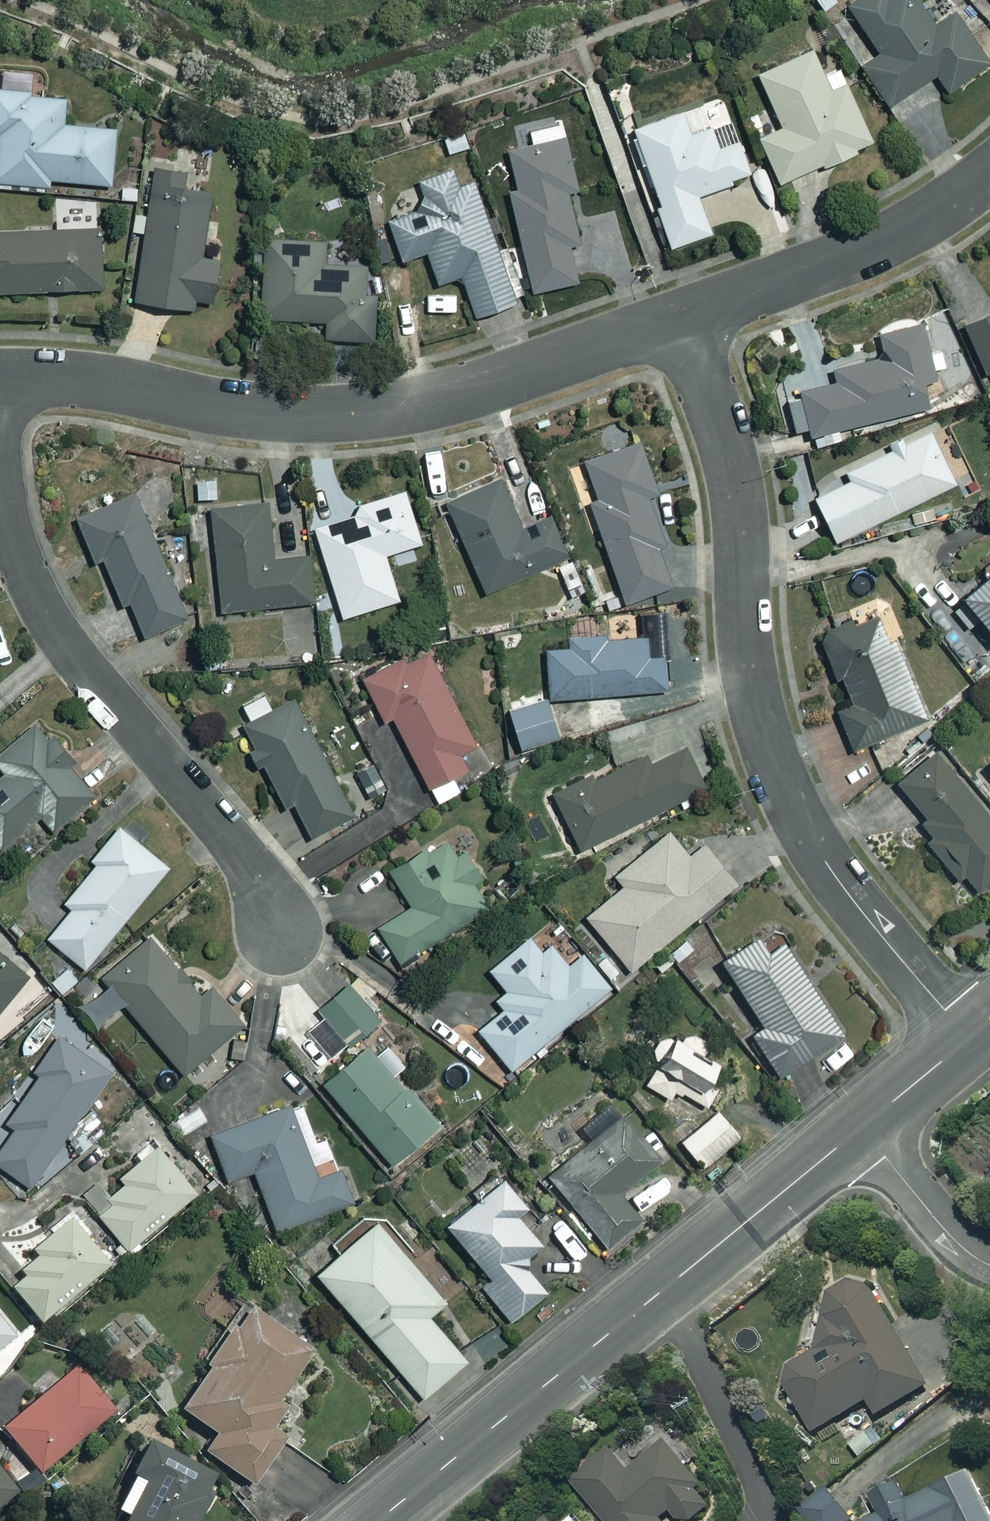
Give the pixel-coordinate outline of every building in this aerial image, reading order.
[(916,0),(856,0),(846,6),(877,55),(864,64),(888,103),(934,74),(945,91),(986,65),(953,12),(932,26),(916,0)] [(776,181),(817,164),(820,171),(855,155),(853,149),(869,142),(840,72),(823,79),(810,48),(756,71),(778,125),(756,134),(776,181)] [(0,94),(0,185),(52,188),(53,179),(109,182),(112,128),(60,125),(61,97),(0,94)] [(697,200),(732,188),(729,179),(746,173),(728,121),(687,136),(678,113),(630,131),(657,205),(654,207),(668,247),(708,232),(697,200)] [(564,123),(528,132),(532,146),(506,152),(515,189),(507,191),(531,292),(574,282),(565,245),(577,242),(564,190),(580,186),(564,123)] [(181,173),(149,169),(135,303),(194,309),(195,298),(213,300),(218,259),(198,257),(205,192),(179,189),(181,173)] [(457,184),(452,169),(415,182),(424,208),(386,221),(400,260),(425,251),(436,284),(459,276),(473,317),(514,302),(470,179),(457,184)] [(0,232),(0,292),(99,292),(99,232),(0,232)] [(340,237),(261,233),(257,318),(323,321),(322,338),(363,340),(367,263),(339,262),(340,237)] [(961,326),(983,372),(989,369),(989,371),(989,313),(961,326)] [(919,388),(934,384),(931,370),(944,367),(940,349),(927,352),(920,323),(877,334),(882,354),(831,367),(835,382),(783,395),(794,437),(803,434),(805,441),(812,440),(815,450),(840,443),(837,433),(924,411),(919,388)] [(952,484),(924,424),(841,464),(849,481),(811,499),(831,542),(952,484)] [(648,495),(654,493),(635,440),(582,459),(595,498),(587,501),(623,602),(670,586),(654,542),(663,539),(648,495)] [(536,532),(525,537),(499,478),(442,504),(483,594),(567,556),(549,517),(532,525),(536,532)] [(418,543),(403,492),(352,507),(354,516),(311,528),(338,618),(396,601),(382,554),(418,543)] [(185,618),(132,494),(72,519),(90,562),(98,558),(118,605),(127,601),(142,637),(185,618)] [(270,560),(264,503),(207,509),(217,614),(311,605),(306,556),(270,560)] [(959,596),(989,637),(989,572),(959,596)] [(846,700),(834,712),(850,752),(922,722),(891,636),(886,637),(878,621),(867,615),(860,617),(854,623),(852,616),(814,633),(831,679),(839,681),(846,700)] [(609,640),(609,634),(566,636),(566,648),(546,649),(548,699),(663,694),(661,653),(645,653),(644,638),(609,640)] [(472,747),(423,646),(360,676),(382,722),(390,718),(432,805),(460,791),(452,774),(466,767),(459,753),(472,747)] [(254,773),(263,768),(283,807),(291,803),(308,837),(351,815),(291,700),(241,726),(251,745),(242,750),(254,773)] [(546,700),(508,711),(518,751),(556,741),(546,700)] [(39,720),(0,753),(0,769),(3,773),(0,775),(0,844),(1,846),(38,815),(52,831),(95,794),(53,745),(57,741),(39,720)] [(703,791),(682,748),(647,765),(643,756),(552,799),(577,852),(703,791)] [(954,884),(962,878),(975,894),(989,882),(989,822),(930,748),(892,779),(923,817),(916,822),(927,835),(919,841),(954,884)] [(382,786),(372,766),(342,782),(352,801),(382,786)] [(171,865),(127,826),(65,896),(73,903),(47,933),(82,964),(171,865)] [(688,857),(667,831),(612,877),(619,885),(581,916),(627,972),(734,884),(702,845),(688,857)] [(488,906),(449,841),(426,855),(421,847),(384,869),(408,908),(377,927),(398,961),(488,906)] [(199,994),(152,935),(100,976),(104,982),(81,1000),(96,1019),(122,998),(181,1072),(243,1024),(211,984),(199,994)] [(540,954),(527,937),(488,969),(504,989),(494,998),(502,1008),(475,1030),(508,1070),(608,987),(582,955),(567,967),(550,946),(540,954)] [(765,951),(756,938),(717,963),(758,1027),(749,1033),(776,1076),(840,1036),(780,941),(765,951)] [(0,956),(0,1009),(27,978),(0,956)] [(55,962),(44,977),(63,991),(74,976),(55,962)] [(381,1019),(349,981),(318,1007),(352,1048),(320,1076),(392,1162),(438,1123),(364,1034),(381,1019)] [(681,1029),(674,1040),(662,1033),(646,1058),(656,1064),(644,1083),(669,1099),(676,1088),(705,1107),(717,1087),(704,1078),(713,1064),(704,1059),(711,1047),(681,1029)] [(111,1070),(59,1033),(32,1070),(39,1075),(7,1119),(16,1125),(0,1148),(0,1162),(29,1183),(111,1070)] [(318,1173),(288,1101),(209,1134),(228,1180),(254,1169),(279,1229),(354,1197),(340,1164),(318,1173)] [(207,1117),(198,1102),(169,1119),(179,1135),(207,1117)] [(584,1141),(617,1115),(607,1102),(574,1129),(584,1141)] [(739,1135),(717,1109),(678,1142),(700,1168),(739,1135)] [(659,1160),(621,1114),(547,1174),(607,1248),(640,1220),(618,1193),(659,1160)] [(125,1180),(112,1191),(98,1178),(83,1191),(128,1246),(197,1189),(160,1143),(120,1175),(125,1180)] [(523,1200),(501,1174),(446,1219),(492,1275),(484,1282),(512,1317),(547,1288),(521,1256),(544,1238),(517,1206),(523,1200)] [(34,1254),(19,1265),(25,1272),(11,1284),(39,1319),(108,1263),(88,1239),(99,1230),(72,1198),(45,1220),(54,1230),(30,1249),(34,1254)] [(444,1296),(374,1218),(316,1271),(426,1393),(468,1355),(428,1311),(444,1296)] [(835,1290),(825,1300),(805,1354),(776,1372),(813,1433),(866,1401),(876,1417),(949,1373),(916,1318),(898,1328),(871,1284),(853,1283),(835,1290)] [(235,1327),(229,1323),(203,1359),(209,1363),(179,1405),(215,1430),(203,1447),(252,1482),(284,1436),(271,1426),(287,1404),(275,1396),(310,1347),(250,1305),(235,1327)] [(0,1319),(0,1346),(13,1336),(0,1319)] [(113,1410),(77,1364),(2,1423),(37,1469),(113,1410)] [(114,1520),(192,1520),(201,1504),(205,1506),(215,1487),(205,1482),(211,1471),(143,1435),(125,1467),(128,1469),(111,1501),(121,1506),(114,1520)] [(571,1478),(606,1520),(664,1520),(661,1518),(670,1511),(681,1520),(697,1520),(708,1512),(711,1501),(707,1487),(667,1439),(630,1469),(611,1447),(571,1478)] [(0,1470),(0,1502),(15,1490),(0,1470)] [(973,1470),(908,1499),(901,1484),(870,1498),(879,1518),(871,1520),(989,1520),(989,1509),(973,1470)] [(828,1490),(801,1512),(808,1520),(851,1520),(856,1517),(847,1507),(844,1510),(828,1490)]
